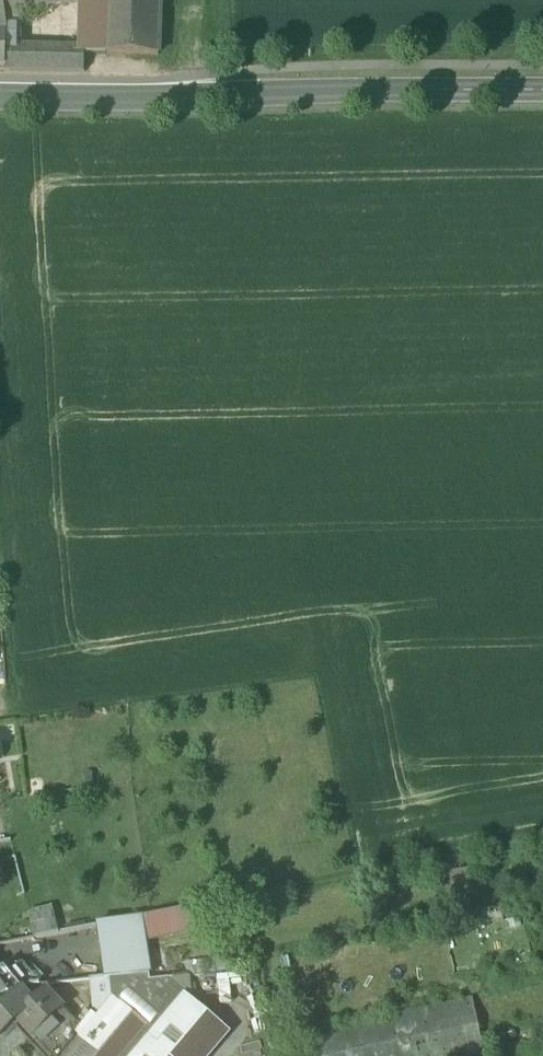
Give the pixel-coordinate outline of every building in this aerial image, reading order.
[(7,29),(5,13),(83,2),(83,0),(0,0),(0,28),(7,29)] [(83,48),(85,48),(85,54),(106,54),(108,0),(83,0),(83,2),(83,48)] [(160,0),(108,0),(106,54),(158,56),(160,0)] [(9,72),(85,73),(84,71),(85,54),(85,48),(83,48),(6,47),(6,66),(5,65),(4,72),(9,72)] [(469,864),(449,868),(455,896),(474,892),(469,864)] [(29,913),(34,937),(59,933),(53,907),(29,913)] [(176,932),(144,937),(145,941),(191,933),(187,908),(172,911),(176,932)] [(172,911),(141,916),(144,937),(176,932),(172,911)] [(96,925),(104,979),(149,974),(145,941),(144,937),(141,916),(96,925)] [(20,992),(22,990),(23,988),(42,986),(23,964),(6,966),(0,971),(0,1008),(20,992)] [(242,997),(241,973),(218,974),(219,997),(242,997)] [(221,1041),(179,1005),(185,998),(164,980),(151,982),(149,974),(104,979),(90,981),(93,1008),(100,1014),(96,1018),(91,1014),(81,1027),(84,1030),(78,1036),(79,1037),(63,1055),(209,1055),(221,1041)] [(190,977),(164,980),(185,998),(192,990),(190,977)] [(42,1055),(63,1055),(79,1037),(78,1036),(75,1034),(60,1017),(65,1012),(43,991),(31,1003),(20,992),(0,1008),(0,1035),(13,1024),(18,1020),(31,1034),(26,1039),(42,1055)] [(227,1034),(185,998),(179,1005),(221,1041),(227,1034)] [(479,1055),(478,1000),(430,1001),(431,1055),(468,1055),(479,1055)] [(13,1024),(26,1039),(31,1034),(18,1020),(13,1024)]
